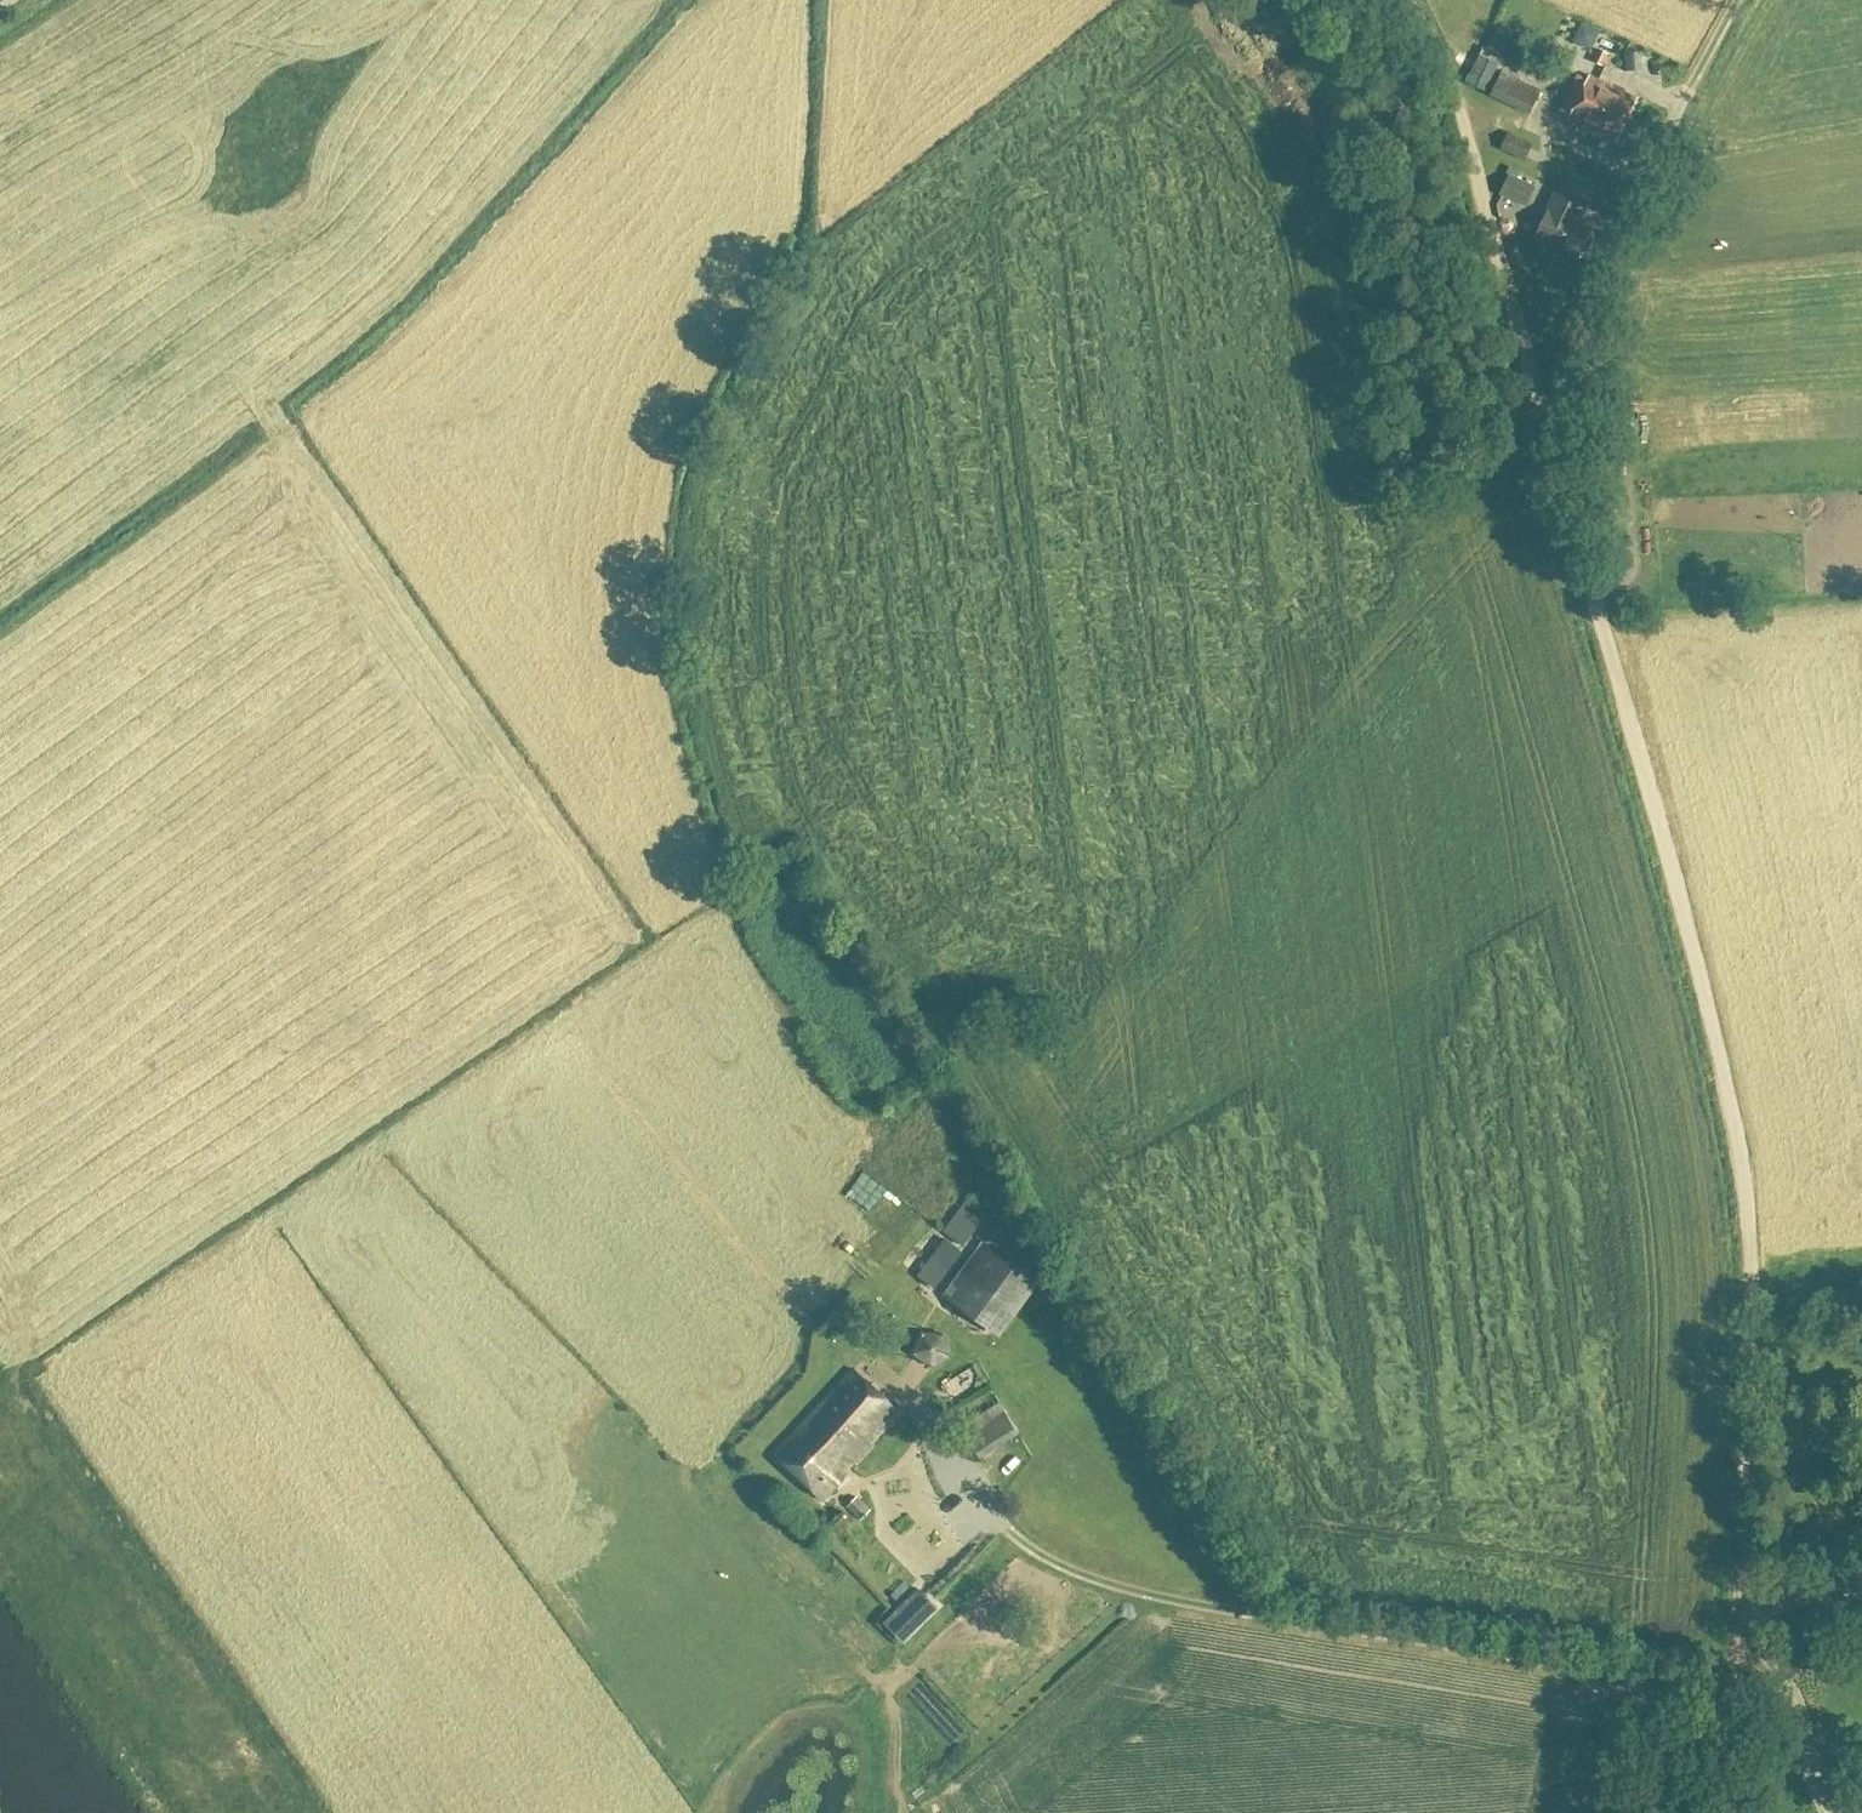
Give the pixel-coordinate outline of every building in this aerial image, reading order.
[(1610,55),(1599,49),(1593,61),(1604,67),(1610,55)] [(1486,92),(1500,64),(1479,54),(1467,82),(1486,92)] [(1503,70),(1493,96),(1531,115),(1542,89),(1503,70)] [(1589,75),(1569,119),(1618,142),(1638,98),(1589,75)] [(1533,144),(1509,131),(1501,148),(1525,161),(1533,144)] [(1536,186),(1517,178),(1520,171),(1510,166),(1506,175),(1508,176),(1499,195),(1527,208),(1536,186)] [(1579,257),(1582,251),(1585,252),(1588,251),(1593,239),(1591,236),(1589,235),(1591,231),(1578,224),(1586,207),(1555,193),(1548,209),(1536,237),(1579,257)] [(969,1193),(941,1232),(961,1247),(990,1209),(969,1193)] [(999,1223),(986,1241),(1033,1275),(1046,1257),(999,1223)] [(900,1411),(853,1369),(775,1454),(825,1499),(846,1475),(844,1473),(900,1411)] [(1019,1434),(1005,1412),(968,1435),(981,1457),(1019,1434)] [(872,1509),(858,1496),(846,1507),(861,1521),(872,1509)] [(884,1621),(902,1639),(935,1606),(917,1588),(884,1621)]
